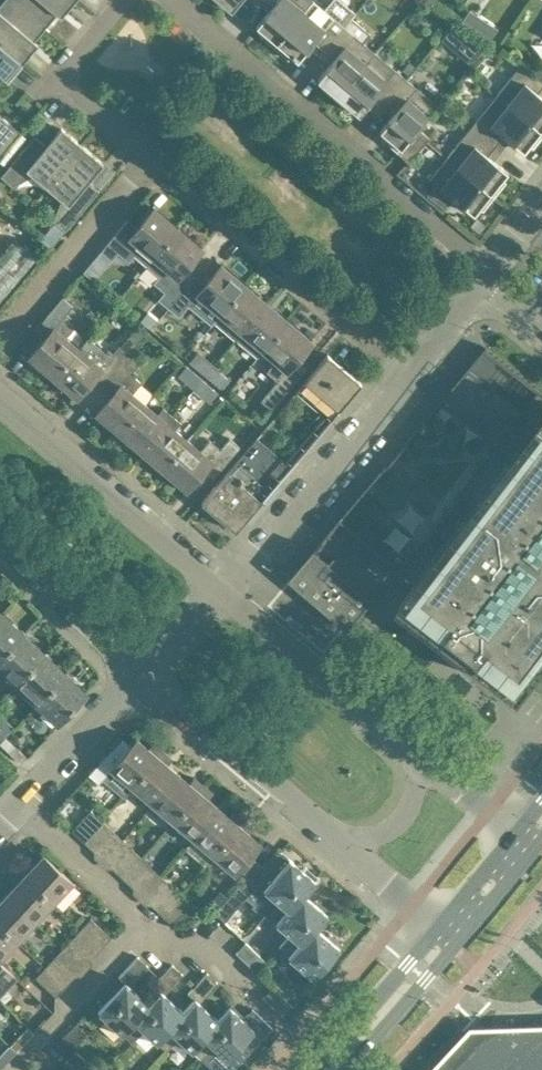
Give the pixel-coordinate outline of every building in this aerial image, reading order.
[(14,0),(3,0),(0,4),(0,43),(19,59),(22,61),(38,43),(34,41),(45,27),(49,30),(14,0)] [(74,0),(14,0),(49,30),(50,29),(46,26),(57,13),(61,16),(74,0)] [(231,11),(241,0),(218,0),(231,11)] [(313,0),(265,0),(272,6),(256,26),(262,31),(259,35),(274,47),(313,0)] [(352,17),(357,12),(342,0),(331,0),(323,9),(313,0),(274,47),(288,59),(291,56),(297,61),(314,42),(324,50),(352,17)] [(469,9),(461,22),(490,41),(498,28),(469,9)] [(375,53),(362,42),(371,32),(352,17),(324,50),(334,59),(318,78),(324,84),(321,87),(335,99),(375,53)] [(468,27),(456,42),(468,51),(480,37),(468,27)] [(0,43),(0,81),(4,77),(7,80),(22,61),(19,59),(0,43)] [(386,103),(406,79),(375,53),(335,99),(350,112),(353,108),(359,114),(376,94),(386,103)] [(534,75),(541,80),(541,62),(534,75)] [(538,93),(541,88),(541,80),(534,75),(520,66),(497,95),(541,131),(541,96),(538,93)] [(437,106),(406,79),(386,103),(396,111),(379,131),(386,136),(383,140),(398,152),(418,128),(437,106)] [(497,95),(472,126),(496,146),(504,136),(524,152),(529,145),(533,148),(541,136),(541,131),(497,95)] [(0,114),(0,158),(21,132),(0,114)] [(488,156),(496,146),(472,126),(446,158),(494,196),(506,181),(503,179),(508,172),(488,156)] [(48,186),(82,145),(61,127),(46,145),(35,135),(1,176),(13,186),(33,175),(48,186)] [(410,161),(429,138),(418,128),(398,152),(409,162),(410,161)] [(99,190),(88,180),(103,163),(82,145),(48,186),(63,197),(53,220),(65,231),(99,190)] [(494,196),(446,158),(429,179),(474,215),(479,208),(483,211),(494,196)] [(147,264),(178,228),(155,207),(139,227),(128,218),(102,250),(112,259),(118,252),(129,260),(135,254),(147,264)] [(182,271),(202,248),(178,228),(147,264),(159,275),(154,281),(165,291),(159,298),(170,307),(193,279),(182,271)] [(37,257),(15,238),(0,256),(0,301),(37,257)] [(214,319),(244,283),(221,264),(202,287),(193,279),(170,307),(180,316),(186,308),(190,312),(193,308),(212,323),(215,320),(214,319)] [(236,338),(266,302),(244,283),(214,319),(215,320),(236,338)] [(80,345),(67,335),(74,325),(68,319),(71,316),(68,311),(73,305),(62,296),(35,329),(45,338),(29,357),(53,377),(80,345)] [(263,351),(288,321),(266,302),(236,338),(258,356),(263,350),(263,351)] [(156,318),(143,307),(137,315),(149,326),(156,318)] [(296,359),(312,341),(288,321),(263,351),(275,361),(267,370),(278,379),(261,399),(272,408),(306,368),(296,359)] [(104,385),(131,353),(120,343),(113,351),(109,348),(106,351),(100,346),(91,355),(80,345),(53,377),(77,397),(94,377),(104,385)] [(487,347),(469,368),(440,402),(497,445),(401,569),(341,518),(291,577),(350,628),(395,575),(411,588),(408,592),(403,599),(448,635),(454,627),(461,633),(458,637),(473,648),(476,645),(483,650),(477,657),(523,693),(530,685),(541,669),(541,389),(487,347)] [(215,364),(199,350),(190,360),(206,374),(215,364)] [(146,401),(134,391),(142,381),(136,376),(138,372),(135,369),(140,361),(131,353),(104,385),(114,393),(97,413),(119,433),(146,401)] [(298,457),(361,383),(327,354),(296,391),(321,411),(322,409),(327,413),(293,452),(298,457)] [(203,378),(187,364),(178,375),(194,389),(203,378)] [(231,377),(215,364),(206,374),(222,387),(223,387),(231,377)] [(219,391),(203,378),(194,389),(210,402),(219,391)] [(142,451),(173,414),(164,406),(159,412),(146,401),(119,433),(142,451)] [(164,470),(191,438),(177,426),(182,421),(173,414),(142,451),(164,470)] [(214,477),(241,446),(230,436),(221,448),(210,438),(202,447),(191,438),(164,470),(186,490),(204,469),(214,477)] [(235,531),(298,457),(293,452),(286,460),(257,437),(202,502),(235,531)] [(413,490),(392,473),(375,492),(396,510),(413,490)] [(23,633),(3,613),(0,616),(0,658),(23,633)] [(44,653),(23,633),(0,658),(0,669),(15,684),(44,653)] [(37,703),(65,672),(44,653),(15,684),(37,703)] [(58,723),(86,693),(87,692),(65,672),(37,703),(58,723)] [(0,701),(0,714),(5,718),(13,705),(2,698),(0,701)] [(132,786),(162,750),(153,742),(148,748),(137,738),(131,745),(123,738),(89,774),(99,783),(112,769),(132,786)] [(26,757),(15,746),(9,753),(21,763),(26,757)] [(152,803),(178,773),(167,764),(172,758),(162,750),(132,786),(152,803)] [(173,821),(203,785),(193,777),(188,782),(178,773),(152,803),(173,821)] [(193,838),(218,808),(208,799),(212,793),(203,785),(173,821),(193,838)] [(213,855),(243,819),(233,811),(229,816),(218,808),(193,838),(213,855)] [(83,841),(102,820),(91,810),(72,830),(83,841)] [(235,873),(260,843),(248,833),(253,827),(243,819),(213,855),(235,873)] [(103,860),(122,839),(113,831),(102,820),(83,841),(103,860)] [(123,878),(142,857),(132,847),(122,839),(103,860),(123,878)] [(303,893),(314,880),(279,850),(254,881),(277,901),(288,910),(302,892),(303,893)] [(27,861),(19,870),(53,902),(72,881),(43,854),(32,866),(27,861)] [(142,895),(161,875),(142,857),(123,878),(133,887),(142,895)] [(53,902),(19,870),(10,880),(15,884),(6,894),(35,921),(53,902)] [(162,913),(181,894),(171,884),(161,875),(142,895),(152,903),(162,913)] [(226,920),(243,899),(233,890),(216,910),(226,920)] [(314,927),(316,927),(327,914),(303,893),(302,892),(288,910),(277,901),(265,915),(289,935),(290,935),(300,943),(314,927)] [(6,894),(0,900),(0,925),(17,941),(35,921),(6,894)] [(203,915),(191,903),(181,894),(162,913),(172,923),(203,915)] [(90,918),(81,928),(101,947),(111,937),(90,918)] [(0,925),(0,958),(17,941),(0,925)] [(313,979),(339,948),(316,927),(314,927),(300,943),(290,935),(289,935),(278,948),(313,979)] [(101,947),(81,928),(71,938),(92,957),(101,947)] [(266,961),(246,942),(236,952),(256,972),(266,961)] [(149,1003),(148,1002),(130,985),(148,966),(137,956),(118,976),(124,982),(98,1011),(132,1043),(144,1029),(133,1020),(149,1003)] [(75,976),(55,957),(45,967),(65,986),(75,976)] [(0,962),(0,991),(15,975),(0,962)] [(184,1011),(183,1010),(165,993),(183,973),(173,964),(153,984),(160,990),(148,1002),(149,1003),(133,1020),(144,1029),(167,1051),(178,1038),(168,1028),(184,1011)] [(65,986),(45,967),(35,977),(55,997),(65,986)] [(202,1035),(217,1019),(199,1002),(218,982),(207,972),(188,992),(195,998),(183,1010),(184,1011),(168,1028),(178,1038),(179,1038),(202,1059),(214,1046),(202,1035)] [(273,987),(264,997),(284,1016),(294,1006),(273,987)] [(236,1067),(273,1027),(252,1008),(243,1018),(230,1005),(217,1019),(202,1035),(214,1046),(236,1067)] [(517,1026),(493,1027),(472,1028),(432,1069),(541,1069),(541,1025),(517,1026)] [(76,1051),(66,1061),(75,1069),(96,1069),(76,1051)]
